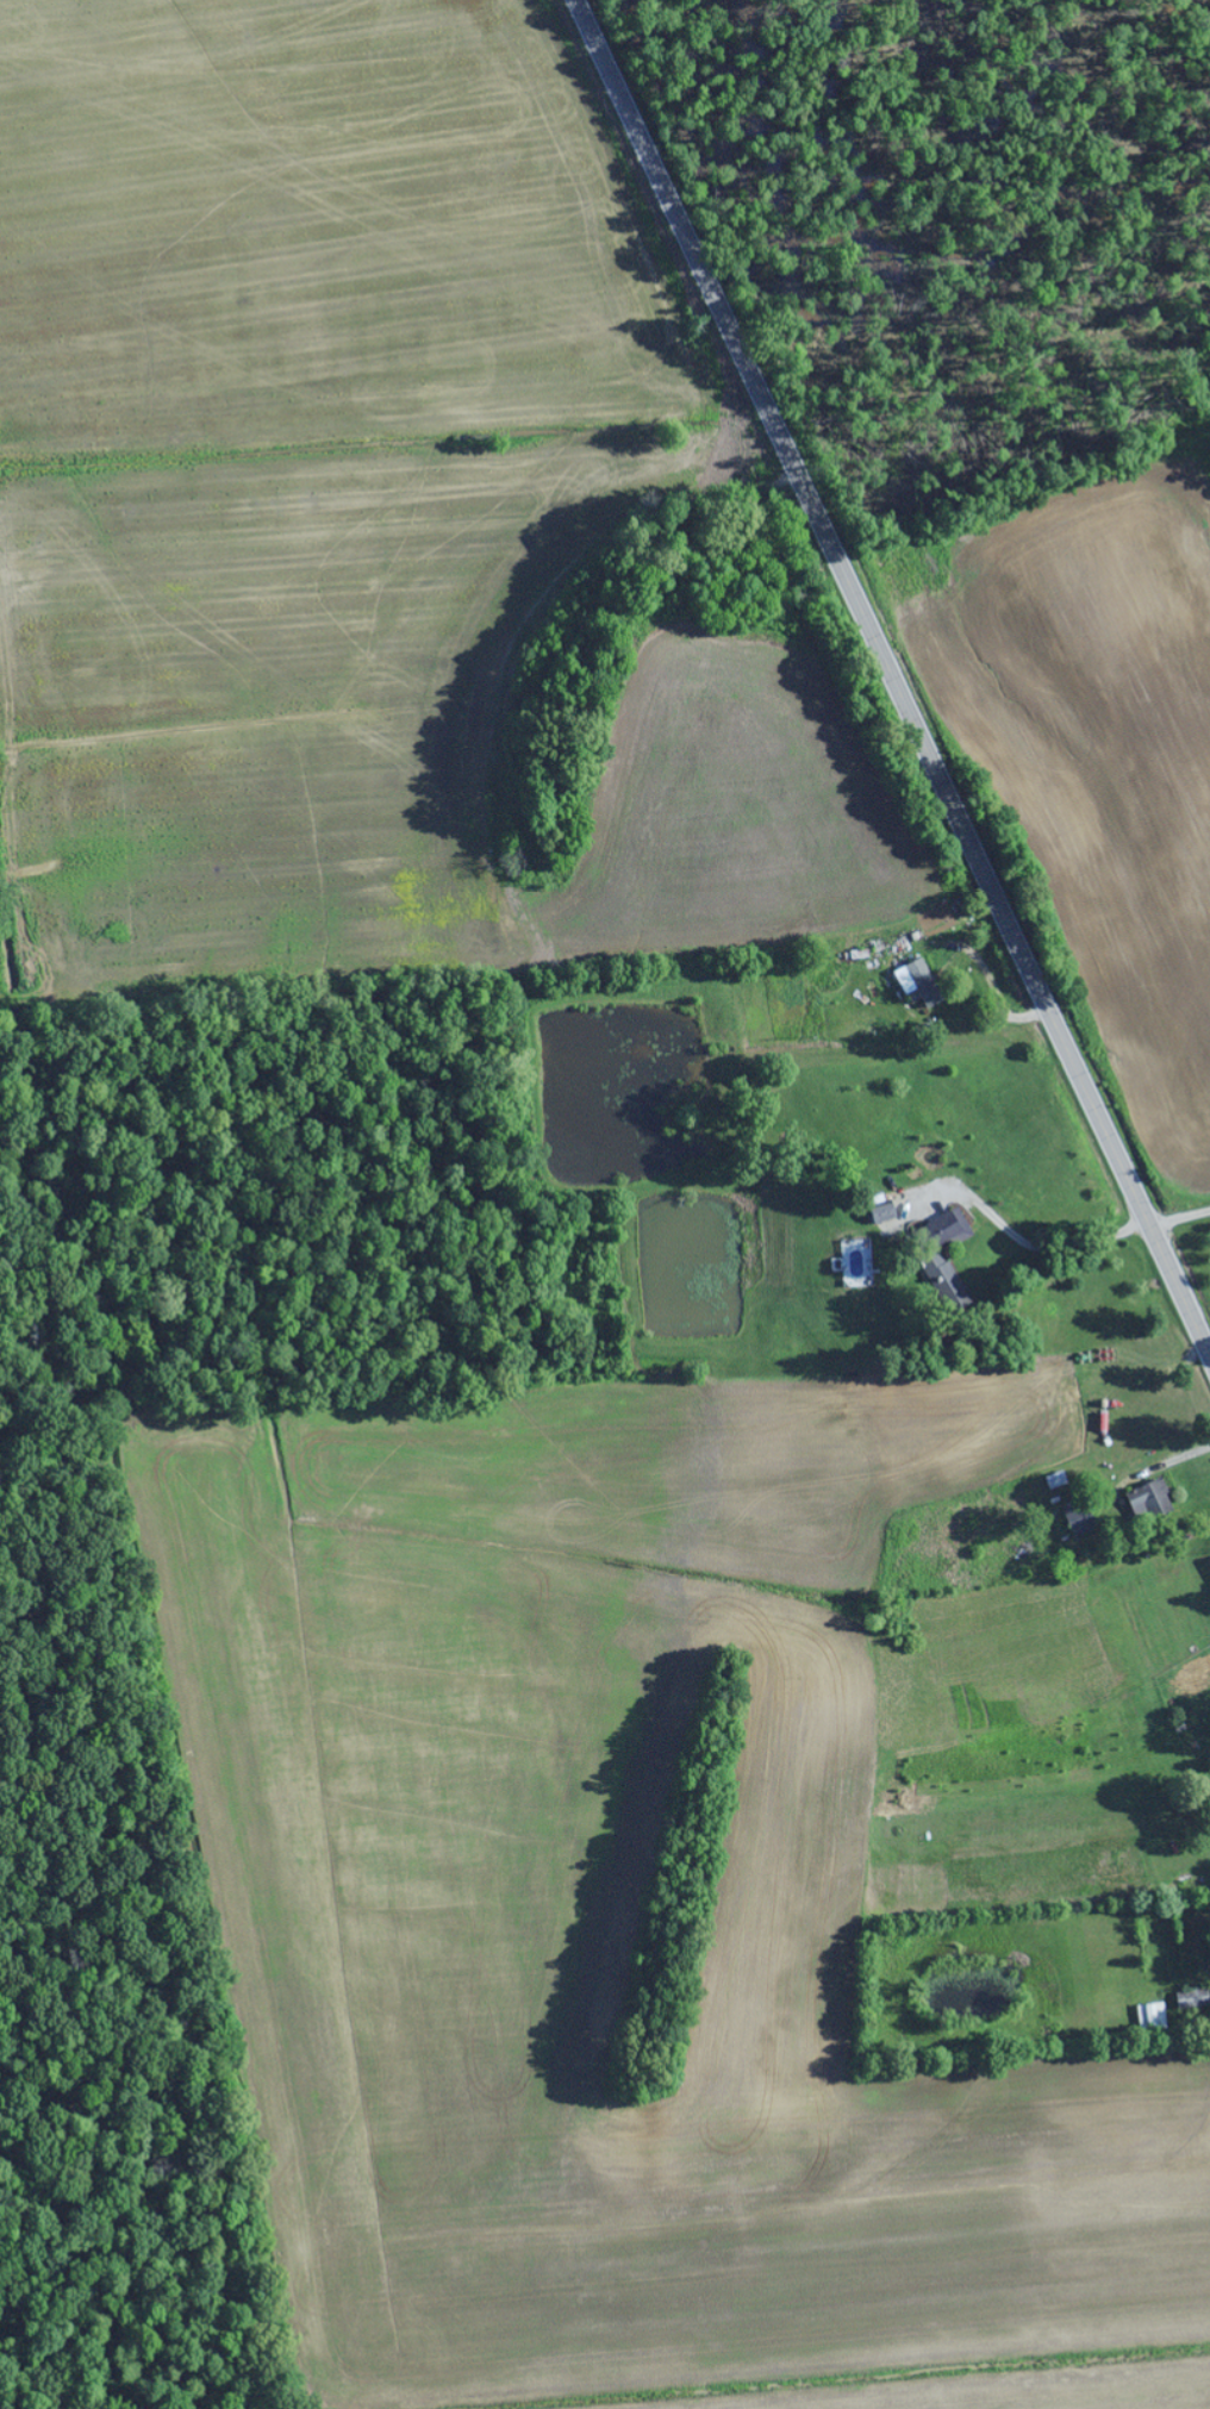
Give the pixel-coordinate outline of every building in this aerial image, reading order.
[(863,1209),(869,1226),(894,1218),(889,1201),(863,1209)] [(934,1246),(965,1228),(953,1207),(904,1235),(947,1310),(964,1300),(934,1246)] [(1158,1477),(1121,1493),(1132,1518),(1145,1512),(1148,1519),(1171,1509),(1158,1477)]
